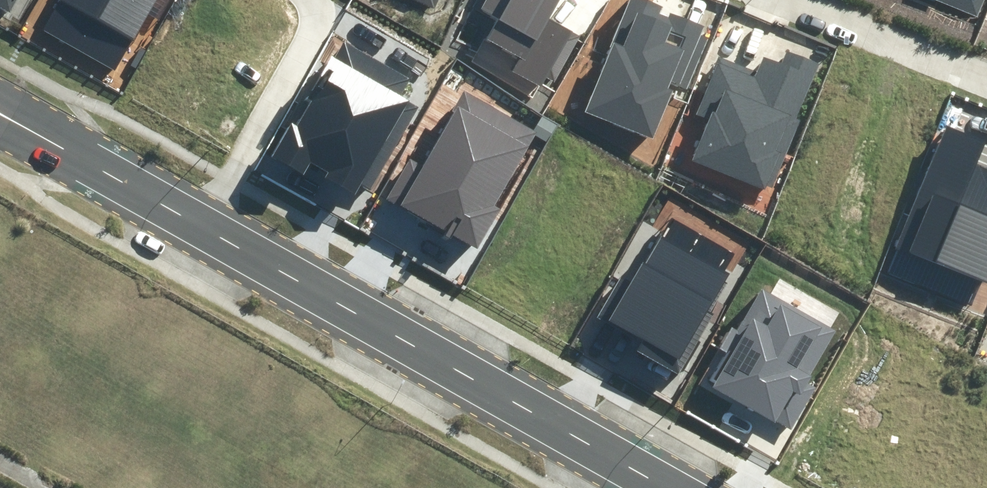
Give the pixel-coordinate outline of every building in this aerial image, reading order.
[(441,12),(446,0),(407,0),(441,12)]
